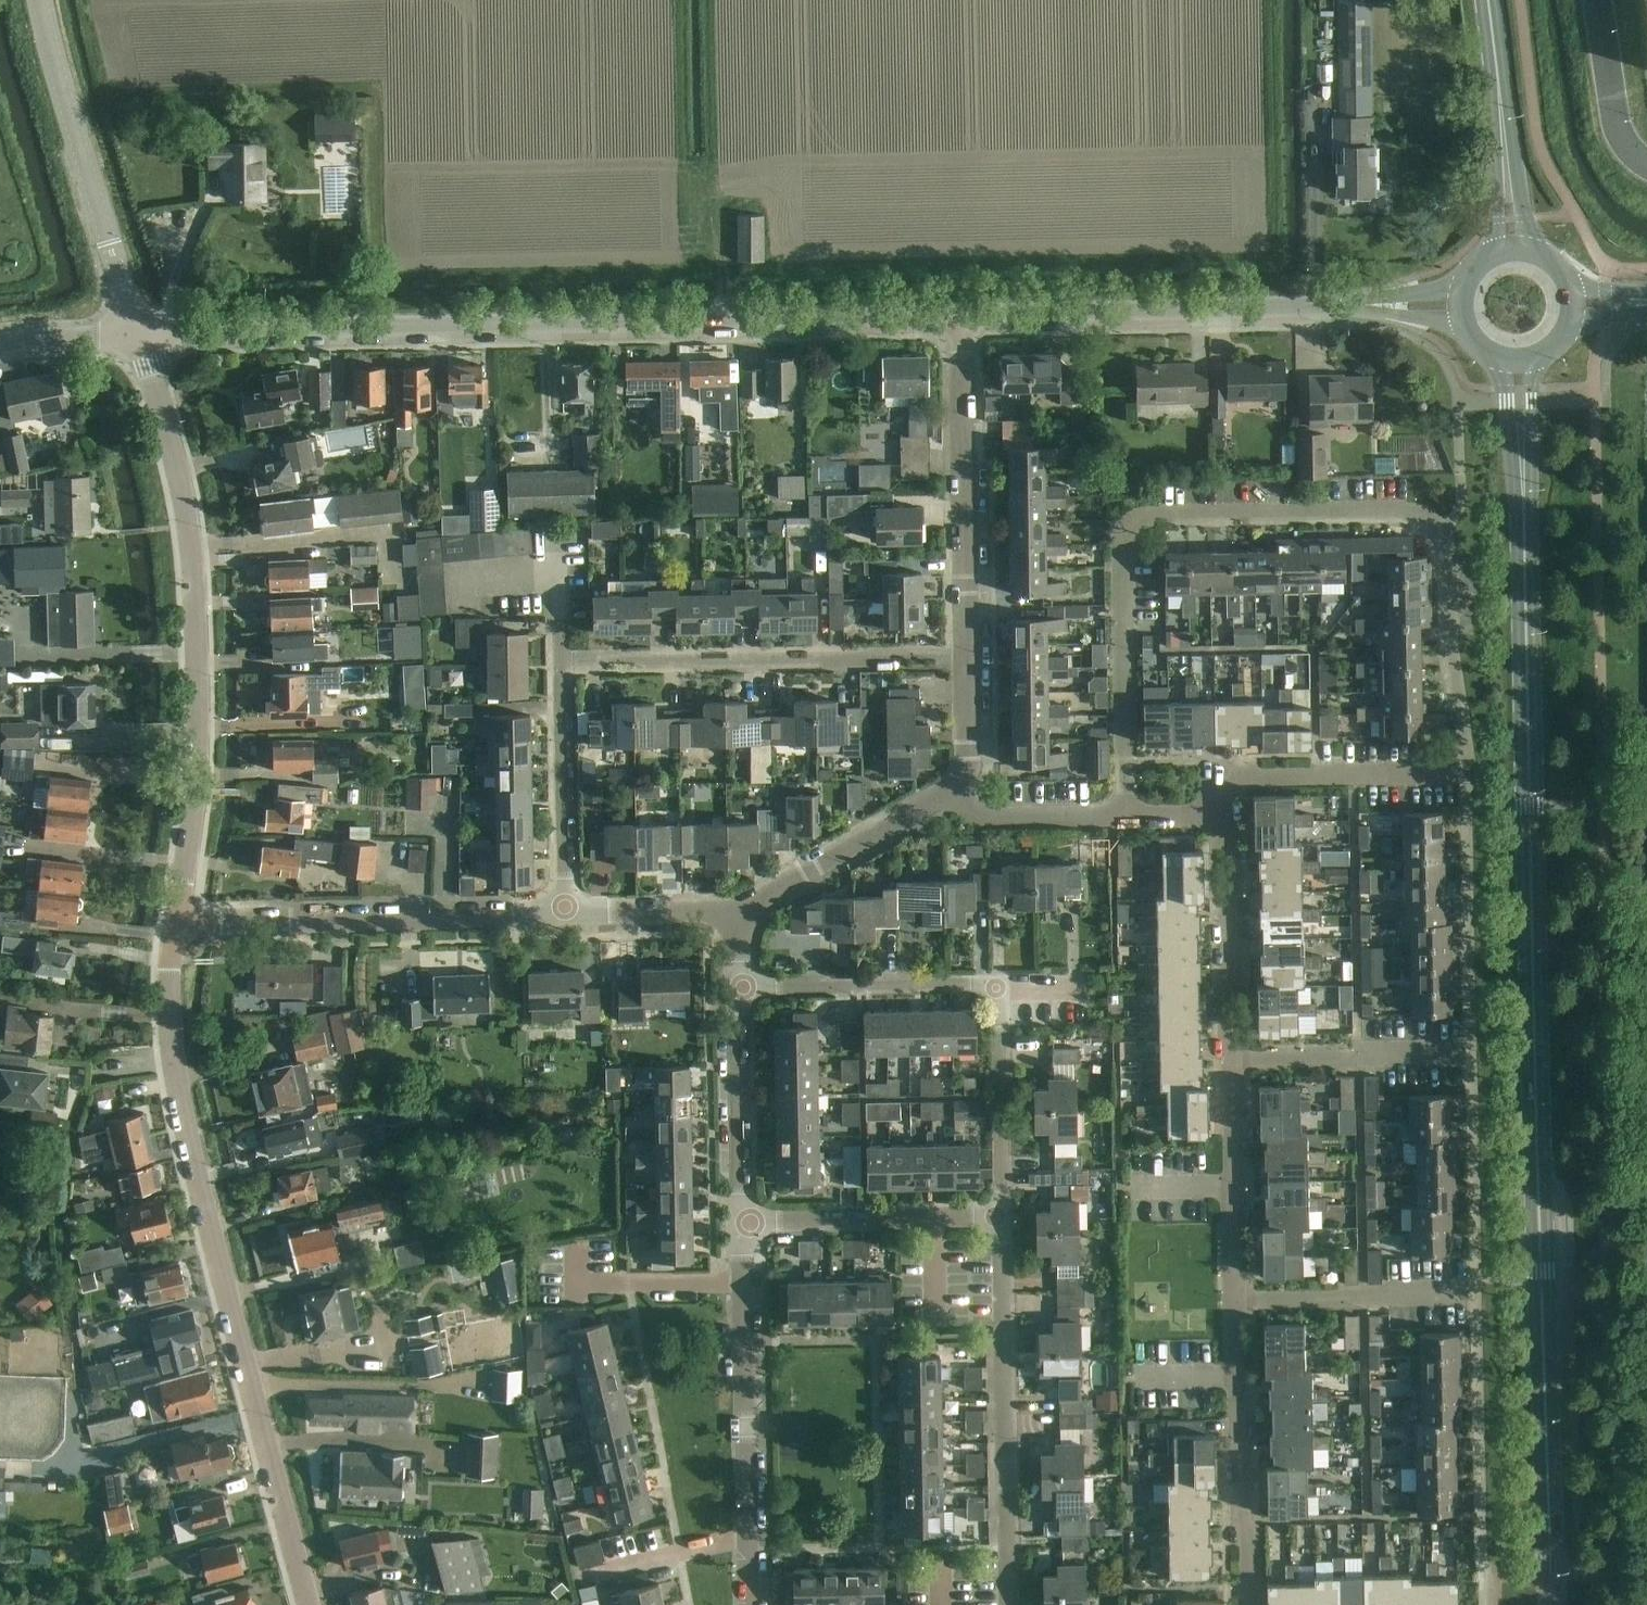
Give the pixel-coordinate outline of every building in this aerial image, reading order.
[(1333,116),(1333,125),(1333,145),(1333,146),(1343,147),(1342,161),(1337,162),(1337,194),(1375,194),(1375,164),(1374,164),(1374,154),(1375,154),(1375,144),(1370,144),(1370,134),(1372,133),(1373,116),(1374,116),(1372,0),(1335,0),(1337,116),(1333,116)] [(354,114),(315,114),(315,140),(354,140),(354,114)] [(264,198),(263,142),(228,143),(228,136),(209,137),(210,164),(227,164),(228,199),(264,198)] [(763,214),(738,215),(738,260),(764,260),(763,214)] [(1031,354),(1031,390),(1061,390),(1061,389),(1061,367),(1060,367),(1060,353),(1031,354)] [(1001,373),(991,373),(991,391),(1002,391),(1003,391),(1029,390),(1031,390),(1031,354),(1001,355),(1001,373)] [(865,379),(883,379),(883,395),(909,394),(909,403),(926,402),(926,394),(927,394),(926,355),(883,356),(883,359),(864,359),(865,379)] [(741,370),(742,395),(765,396),(778,396),(778,408),(795,408),(795,359),(766,359),(766,369),(741,370)] [(691,361),(691,386),(699,385),(699,394),(719,394),(719,401),(737,401),(736,383),(729,382),(728,360),(691,361)] [(1229,399),(1284,398),(1283,361),(1228,362),(1229,399)] [(561,362),(562,401),(578,401),(578,415),(592,415),(591,362),(561,362)] [(661,362),(626,363),(627,405),(645,403),(661,403),(661,429),(680,429),(679,362),(661,362)] [(1193,405),(1206,405),(1205,374),(1192,374),(1192,362),(1137,364),(1138,402),(1193,401),(1193,405)] [(357,367),(354,368),(355,403),(374,402),(374,410),(385,409),(385,402),(384,367),(370,367),(368,364),(359,364),(357,367)] [(448,365),(448,391),(450,391),(450,398),(451,403),(454,406),(458,407),(476,407),(488,406),(487,378),(482,378),(482,364),(448,365)] [(404,407),(396,408),(396,410),(396,417),(397,426),(397,444),(412,444),(412,426),(412,408),(431,407),(430,366),(403,367),(403,369),(403,389),(404,407)] [(1061,389),(1061,390),(1060,404),(1076,403),(1075,367),(1061,367),(1061,389)] [(285,419),(282,401),(301,398),(295,369),(262,374),(265,390),(241,394),(246,425),(285,419)] [(33,376),(5,382),(13,420),(42,414),(42,416),(43,422),(49,425),(63,422),(67,417),(65,409),(67,408),(67,407),(70,402),(69,397),(64,394),(60,372),(34,378),(33,376)] [(309,373),(310,398),(310,408),(331,407),(330,397),(329,372),(309,373)] [(1326,421),(1371,420),(1370,376),(1309,378),(1310,427),(1326,426),(1326,421)] [(1223,388),(1211,388),(1211,416),(1212,416),(1213,432),(1214,432),(1221,432),(1223,432),(1224,416),(1223,388)] [(346,426),(346,400),(333,400),(333,427),(346,426)] [(737,401),(719,401),(720,429),(738,429),(737,401)] [(1003,421),(1003,436),(1033,436),(1032,420),(1003,421)] [(9,466),(10,468),(11,473),(31,469),(23,432),(3,436),(6,451),(9,466)] [(1327,474),(1326,432),(1297,432),(1298,474),(1327,474)] [(602,465),(601,434),(573,434),(574,465),(602,465)] [(929,435),(902,436),(901,458),(901,467),(901,479),(930,478),(929,435)] [(285,454),(275,456),(275,458),(253,462),(256,476),(253,479),(255,487),(258,488),(259,491),(298,485),(295,468),(314,464),(317,466),(322,465),(325,461),(322,449),(320,448),(311,450),(311,448),(319,447),(316,436),(283,442),(285,454)] [(1009,449),(1010,474),(1044,473),(1044,457),(1064,457),(1064,448),(1033,448),(1033,436),(1003,436),(1003,449),(1009,449)] [(700,445),(685,445),(685,480),(701,479),(700,445)] [(0,453),(0,468),(9,466),(6,451),(0,453)] [(889,463),(858,464),(858,477),(861,477),(885,477),(889,476),(889,463)] [(391,465),(385,480),(394,483),(399,468),(391,465)] [(507,471),(508,515),(595,513),(593,469),(507,471)] [(1010,474),(1010,497),(1065,496),(1065,487),(1044,487),(1044,473),(1010,474)] [(778,498),(800,497),(805,497),(804,475),(777,475),(778,498)] [(55,478),(45,478),(46,531),(57,530),(57,532),(90,531),(88,477),(55,478)] [(311,497),(262,503),(265,534),(314,528),(314,525),(313,514),(339,512),(340,522),(340,526),(403,519),(401,500),(400,487),(337,494),(311,497)] [(8,489),(2,489),(2,506),(31,505),(31,491),(30,488),(8,489)] [(498,527),(497,489),(470,490),(471,528),(498,527)] [(738,490),(692,491),(693,514),(739,512),(738,490)] [(621,491),(613,504),(626,512),(634,499),(621,491)] [(858,493),(827,494),(828,517),(863,509),(876,509),(876,541),(921,541),(920,507),(893,507),(893,494),(858,493)] [(820,494),(808,494),(808,518),(828,518),(828,517),(827,494),(820,494)] [(1010,497),(1010,521),(1045,520),(1045,506),(1065,506),(1065,496),(1010,497)] [(402,499),(401,500),(403,519),(404,519),(404,522),(408,522),(418,521),(417,498),(402,499)] [(828,518),(808,518),(809,546),(811,546),(828,546),(828,518)] [(592,522),(592,536),(593,538),(621,537),(621,519),(592,522)] [(704,536),(704,519),(696,519),(696,537),(704,536)] [(1010,521),(1011,545),(1065,543),(1065,535),(1045,535),(1045,520),(1010,521)] [(517,528),(520,554),(532,553),(531,527),(517,528)] [(505,529),(507,555),(520,554),(517,528),(505,529)] [(492,531),(495,556),(507,555),(505,529),(492,531)] [(479,532),(482,557),(495,556),(492,531),(479,532)] [(466,533),(468,559),(482,557),(479,532),(466,533)] [(441,535),(444,561),(468,559),(466,533),(441,535)] [(417,538),(419,575),(444,573),(444,561),(441,535),(417,538)] [(1387,549),(1387,580),(1430,579),(1429,556),(1412,556),(1411,536),(1373,537),(1374,549),(1387,549)] [(1321,538),(1322,591),(1322,581),(1345,580),(1345,550),(1374,549),(1373,537),(1321,538)] [(1299,539),(1300,592),(1322,591),(1321,538),(1299,539)] [(1277,593),(1271,593),(1271,604),(1284,604),(1284,592),(1300,592),(1299,539),(1277,539),(1277,550),(1277,592),(1277,593)] [(892,543),(878,543),(878,557),(893,557),(892,543)] [(1011,545),(1011,569),(1046,568),(1045,554),(1065,554),(1065,543),(1011,545)] [(376,544),(350,545),(352,564),(377,563),(376,544)] [(0,549),(0,583),(15,583),(15,585),(39,584),(39,592),(40,592),(48,592),(66,591),(65,583),(64,545),(15,547),(15,549),(0,549)] [(1276,550),(1254,551),(1255,593),(1271,592),(1277,592),(1277,550),(1276,550)] [(1367,550),(1351,551),(1351,562),(1367,561),(1367,550)] [(1232,551),(1210,552),(1211,585),(1211,593),(1226,593),(1233,593),(1232,551)] [(1233,594),(1226,594),(1227,605),(1240,605),(1240,594),(1255,594),(1254,551),(1232,551),(1233,593),(1233,594)] [(1165,553),(1165,594),(1182,594),(1189,594),(1188,552),(1165,553)] [(1189,594),(1182,594),(1182,605),(1196,605),(1196,595),(1195,594),(1211,593),(1211,585),(1210,552),(1188,552),(1189,584),(1189,594)] [(268,560),(269,574),(267,577),(267,582),(270,585),(270,589),(310,587),(309,571),(327,570),(326,557),(268,560)] [(868,600),(884,600),(922,599),(922,573),(898,573),(897,559),(863,559),(864,574),(868,574),(868,600)] [(843,560),(830,561),(830,575),(843,575),(843,560)] [(1011,593),(1066,592),(1066,582),(1046,582),(1046,568),(1011,569),(1011,593)] [(419,575),(419,588),(445,586),(444,573),(419,575)] [(787,617),(788,629),(814,628),(815,576),(801,577),(802,591),(787,591),(787,617)] [(746,578),(746,614),(760,614),(760,629),(788,629),(787,617),(787,591),(761,592),(761,586),(760,586),(760,577),(746,578)] [(663,579),(663,615),(677,615),(677,631),(705,630),(705,617),(705,592),(704,592),(704,578),(692,579),(692,593),(678,593),(678,588),(677,588),(677,579),(663,579)] [(705,617),(705,630),(733,630),(733,614),(746,614),(746,578),(732,578),(732,587),(731,587),(731,592),(705,592),(705,617)] [(595,632),(623,631),(623,617),(623,594),(623,593),(622,579),(608,581),(608,594),(594,594),(595,632)] [(648,593),(623,594),(623,617),(623,631),(651,631),(650,616),(663,615),(663,579),(649,580),(649,588),(648,588),(648,593)] [(1430,579),(1387,580),(1388,602),(1430,601),(1430,579)] [(378,586),(351,588),(352,601),(379,600),(378,586)] [(419,588),(420,593),(420,601),(446,600),(445,586),(419,588)] [(66,591),(48,592),(49,607),(49,630),(60,629),(61,643),(94,642),(93,591),(66,591)] [(420,593),(397,595),(397,601),(398,619),(398,620),(421,619),(421,617),(421,614),(420,601),(420,593)] [(830,628),(843,628),(843,623),(843,604),(843,593),(829,593),(830,628)] [(1360,595),(1352,595),(1352,603),(1360,603),(1360,595)] [(272,626),(272,629),(313,627),(313,611),(325,610),(325,596),(271,598),(271,614),(270,614),(268,617),(268,623),(271,626),(272,626)] [(884,600),(884,614),(880,614),(871,618),(871,627),(922,626),(922,614),(928,614),(928,601),(922,601),(922,599),(884,600)] [(420,601),(421,614),(446,612),(446,600),(420,601)] [(397,601),(382,602),(383,617),(383,621),(398,619),(397,601)] [(1388,617),(1366,618),(1367,631),(1377,631),(1377,625),(1419,624),(1420,624),(1431,624),(1431,617),(1430,602),(1430,601),(1388,602),(1388,617)] [(851,604),(843,604),(843,623),(851,623),(854,620),(854,608),(851,604)] [(1284,604),(1271,604),(1271,615),(1278,615),(1285,615),(1284,604)] [(1196,616),(1196,605),(1182,605),(1183,616),(1196,616)] [(1240,615),(1240,605),(1227,605),(1227,615),(1240,615)] [(487,642),(487,663),(527,662),(527,632),(487,633),(487,636),(483,636),(482,617),(455,618),(456,646),(483,645),(483,642),(487,642)] [(1042,619),(1011,619),(1012,643),(1047,642),(1047,629),(1067,628),(1067,618),(1042,619)] [(1355,632),(1366,631),(1366,618),(1355,618),(1355,624),(1355,632)] [(1355,624),(1346,624),(1346,634),(1355,634),(1355,632),(1355,624)] [(1377,631),(1377,647),(1420,646),(1419,624),(1377,625),(1377,631)] [(420,625),(394,625),(395,657),(421,656),(420,625)] [(314,644),(313,627),(272,629),(272,632),(269,635),(269,641),(272,644),(273,644),(273,660),(315,658),(315,657),(328,657),(327,643),(314,644)] [(1256,627),(1234,628),(1234,645),(1256,644),(1256,631),(1256,627)] [(1189,629),(1166,629),(1166,646),(1190,645),(1189,629)] [(1265,631),(1256,631),(1256,644),(1265,644),(1265,631)] [(1143,634),(1143,647),(1152,647),(1152,634),(1143,634)] [(0,638),(0,665),(15,664),(14,638),(0,638)] [(1047,642),(1012,643),(1012,645),(1012,668),(1052,667),(1067,667),(1067,657),(1047,657),(1047,644),(1047,642)] [(1378,662),(1367,662),(1367,675),(1378,675),(1378,669),(1420,668),(1420,646),(1377,647),(1378,662)] [(1273,653),(1262,653),(1262,665),(1273,665),(1273,653)] [(1331,655),(1320,655),(1320,669),(1331,669),(1331,655)] [(527,662),(487,663),(487,694),(488,694),(498,694),(500,694),(527,694),(527,662)] [(1356,676),(1367,675),(1367,662),(1356,662),(1356,676)] [(422,663),(403,665),(405,708),(407,708),(425,707),(424,692),(424,685),(423,666),(422,663)] [(431,684),(442,683),(442,664),(430,664),(431,684)] [(308,715),(308,713),(320,713),(320,688),(341,687),(340,666),(323,665),(323,673),(274,674),(274,697),(271,699),(271,714),(274,716),(308,715)] [(1052,667),(1012,668),(1012,690),(1047,690),(1047,677),(1068,676),(1067,667),(1052,667)] [(1364,676),(1364,692),(1378,691),(1421,690),(1420,668),(1378,669),(1378,675),(1367,675),(1364,676)] [(63,670),(8,671),(8,680),(63,679),(63,670)] [(1336,670),(1320,670),(1320,692),(1337,692),(1336,670)] [(0,671),(0,690),(8,689),(8,680),(8,671),(0,671)] [(1233,701),(1215,701),(1216,742),(1229,741),(1239,741),(1239,682),(1232,682),(1233,701)] [(1245,682),(1239,682),(1239,741),(1249,741),(1262,741),(1261,726),(1264,726),(1263,707),(1263,700),(1245,701),(1245,682)] [(1186,702),(1168,702),(1169,742),(1182,742),(1192,742),(1192,707),(1192,702),(1192,683),(1186,683),(1186,702)] [(1198,683),(1192,683),(1192,702),(1192,707),(1192,742),(1202,742),(1216,742),(1215,701),(1198,702),(1198,683)] [(95,684),(41,684),(41,723),(72,723),(72,725),(81,725),(81,723),(95,722),(95,684)] [(1262,741),(1262,747),(1287,746),(1285,688),(1279,688),(1280,707),(1263,707),(1264,726),(1261,726),(1262,741)] [(1285,688),(1287,746),(1311,746),(1311,725),(1310,706),(1292,707),(1292,688),(1285,688)] [(1047,690),(1012,690),(1012,692),(1013,715),(1068,714),(1068,705),(1048,706),(1047,692),(1047,690)] [(1379,706),(1368,706),(1368,720),(1379,719),(1379,713),(1421,712),(1421,690),(1378,691),(1379,706)] [(888,697),(888,699),(888,714),(888,744),(903,744),(929,744),(928,724),(914,724),(914,714),(915,714),(921,713),(921,698),(920,698),(914,699),(914,697),(888,697)] [(785,708),(770,709),(770,735),(770,737),(770,742),(816,741),(816,724),(816,700),(795,701),(795,712),(785,712),(785,708)] [(836,700),(816,700),(816,724),(816,741),(843,740),(843,741),(843,749),(844,755),(849,755),(862,754),(862,745),(862,733),(862,731),(862,706),(846,707),(847,714),(836,714),(836,700)] [(745,701),(725,702),(725,742),(770,742),(770,737),(770,735),(770,709),(756,709),(756,713),(746,713),(745,701)] [(488,727),(488,738),(530,738),(530,714),(489,715),(489,702),(445,703),(428,703),(428,713),(445,713),(445,716),(475,716),(475,727),(488,727)] [(694,710),(679,710),(679,717),(680,743),(694,742),(725,742),(725,702),(704,702),(704,715),(694,714),(694,710)] [(1144,703),(1144,743),(1169,742),(1168,702),(1144,703)] [(589,711),(577,711),(577,729),(577,733),(578,733),(589,733),(589,744),(634,743),(634,732),(634,703),(614,704),(614,719),(604,719),(604,711),(589,711)] [(654,703),(634,703),(634,732),(634,743),(665,743),(680,743),(679,717),(679,710),(665,710),(665,717),(655,717),(654,703)] [(1357,720),(1368,720),(1368,706),(1357,706),(1357,720)] [(1379,719),(1379,736),(1422,735),(1421,712),(1379,713),(1379,719)] [(1068,714),(1013,715),(1013,716),(1013,740),(1048,739),(1048,725),(1068,725),(1068,714)] [(1320,714),(1320,736),(1338,736),(1338,714),(1320,714)] [(1,724),(2,746),(37,745),(37,723),(1,724)] [(1107,727),(1090,727),(1090,738),(1107,738),(1107,727)] [(488,753),(475,753),(475,763),(531,762),(531,738),(500,738),(488,738),(488,753)] [(1086,738),(1087,775),(1107,775),(1107,738),(1090,738),(1086,738)] [(274,739),(274,743),(270,746),(270,752),(274,755),(274,770),(312,769),(312,781),(340,781),(339,758),(314,758),(314,739),(274,739)] [(1013,764),(1069,763),(1068,753),(1048,753),(1048,739),(1013,740),(1013,764)] [(929,764),(929,744),(888,744),(889,775),(914,775),(915,765),(929,764)] [(4,754),(2,777),(33,780),(35,757),(33,757),(4,754)] [(438,756),(431,757),(431,771),(448,771),(448,756),(438,756)] [(531,762),(475,763),(476,774),(495,774),(495,787),(531,787),(531,763),(531,762)] [(632,767),(620,767),(620,782),(632,782),(632,767)] [(832,768),(819,768),(819,779),(832,778),(832,768)] [(759,770),(750,770),(750,782),(759,782),(771,782),(771,770),(759,770)] [(35,784),(33,806),(48,808),(88,812),(89,812),(89,809),(92,807),(93,802),(90,799),(92,781),(52,777),(52,776),(51,776),(38,774),(37,785),(35,784)] [(436,809),(436,776),(407,776),(406,808),(436,809)] [(848,809),(862,809),(862,782),(847,782),(848,809)] [(266,828),(304,831),(306,801),(322,803),(323,787),(280,783),(278,809),(268,808),(266,828)] [(694,783),(681,784),(682,795),(694,794),(694,783)] [(786,814),(772,814),(772,830),(773,848),(787,848),(787,833),(819,832),(819,794),(796,795),(796,783),(773,783),(773,795),(786,795),(786,814)] [(476,801),(476,810),(532,809),(531,787),(495,787),(495,800),(476,801)] [(602,788),(583,788),(583,801),(603,801),(602,788)] [(1275,795),(1254,796),(1254,819),(1295,819),(1313,819),(1312,813),(1294,814),(1294,795),(1275,796),(1275,795)] [(86,841),(88,825),(90,823),(91,818),(89,815),(89,812),(88,812),(48,808),(46,822),(32,821),(31,835),(86,841)] [(532,833),(532,809),(476,810),(476,823),(495,822),(496,833),(532,833)] [(1413,812),(1403,812),(1403,814),(1403,834),(1443,833),(1443,812),(1413,812)] [(636,825),(636,866),(656,865),(656,854),(667,854),(667,857),(680,857),(680,824),(680,818),(666,818),(666,825),(636,825)] [(1295,819),(1254,819),(1255,845),(1261,845),(1295,844),(1295,842),(1295,826),(1313,825),(1313,819),(1295,819)] [(757,823),(726,824),(726,847),(727,863),(747,863),(746,850),(758,849),(758,856),(773,856),(773,848),(772,830),(757,830),(757,823)] [(696,831),(680,831),(680,856),(680,857),(697,857),(697,851),(698,851),(706,850),(706,863),(727,863),(726,847),(726,824),(696,824),(696,831)] [(615,866),(636,866),(636,825),(605,826),(605,832),(590,833),(590,859),(606,858),(605,852),(615,852),(615,866)] [(1369,825),(1359,825),(1359,835),(1369,835),(1369,825)] [(477,849),(477,858),(533,857),(532,833),(496,834),(496,848),(477,849)] [(1443,833),(1403,834),(1403,835),(1403,857),(1444,857),(1444,836),(1444,835),(1443,833)] [(1021,835),(1022,845),(1032,845),(1032,834),(1021,835)] [(1163,869),(1144,869),(1144,875),(1163,875),(1203,874),(1203,850),(1195,850),(1195,834),(1159,835),(1159,850),(1163,850),(1163,869)] [(1369,835),(1359,835),(1359,837),(1359,848),(1370,848),(1369,836),(1369,835)] [(262,869),(299,874),(301,858),(307,858),(308,855),(338,859),(340,842),(297,837),(295,849),(264,846),(262,869)] [(1106,838),(1093,838),(1093,857),(1106,857),(1106,838)] [(373,876),(377,843),(343,839),(339,872),(373,876)] [(1261,857),(1259,857),(1259,867),(1261,867),(1302,866),(1320,866),(1320,864),(1320,860),(1302,860),(1302,859),(1301,845),(1301,844),(1301,842),(1295,842),(1295,844),(1261,845),(1261,857)] [(982,843),(966,844),(966,855),(983,855),(982,843)] [(408,870),(426,870),(428,848),(409,847),(408,870)] [(1349,850),(1333,850),(1334,864),(1349,864),(1349,850)] [(42,872),(40,889),(80,894),(81,891),(83,889),(84,884),(82,881),(84,863),(29,857),(28,871),(42,872)] [(497,870),(497,881),(533,881),(533,857),(477,858),(478,870),(497,870)] [(1444,857),(1403,857),(1404,879),(1444,879),(1444,857)] [(1065,864),(1034,864),(1035,905),(1055,905),(1055,890),(1065,890),(1081,890),(1080,863),(1065,864)] [(1003,871),(989,872),(989,873),(989,898),(989,899),(1005,899),(1005,895),(1014,895),(1014,905),(1035,905),(1034,864),(1003,865),(1003,871)] [(1643,864),(1634,864),(1634,872),(1643,872),(1643,864)] [(1261,867),(1259,867),(1259,876),(1261,876),(1262,891),(1302,890),(1302,872),(1320,872),(1320,866),(1302,866),(1261,867)] [(1347,868),(1325,868),(1325,874),(1330,874),(1330,882),(1347,882),(1348,874),(1347,874),(1347,868)] [(1383,868),(1370,869),(1370,880),(1370,892),(1383,891),(1383,880),(1383,868)] [(1370,869),(1360,869),(1361,892),(1370,892),(1370,880),(1370,869)] [(975,880),(943,881),(944,921),(965,921),(965,907),(975,906),(975,899),(988,898),(989,898),(989,873),(988,873),(975,873),(975,880)] [(1144,875),(1135,875),(1135,881),(1144,881),(1163,881),(1163,897),(1163,899),(1197,899),(1199,899),(1203,899),(1203,874),(1163,875),(1144,875)] [(475,894),(475,876),(460,876),(460,894),(475,894)] [(1444,879),(1404,879),(1404,901),(1444,901),(1444,879)] [(898,919),(899,919),(914,919),(914,911),(924,910),(924,921),(926,921),(926,927),(942,927),(942,921),(944,921),(943,881),(898,881),(898,889),(898,919)] [(23,913),(1,910),(0,917),(0,926),(30,930),(31,919),(77,924),(79,907),(82,905),(82,900),(80,897),(80,894),(40,889),(38,905),(24,903),(23,913)] [(853,896),(854,937),(874,937),(874,925),(899,925),(899,919),(898,919),(898,889),(885,889),(885,896),(853,896)] [(1262,905),(1259,905),(1260,916),(1262,916),(1303,915),(1321,914),(1321,908),(1303,909),(1302,890),(1262,891),(1262,905)] [(834,937),(854,937),(853,896),(824,897),(792,911),(792,930),(823,931),(823,924),(833,924),(834,937)] [(1157,916),(1139,916),(1139,921),(1198,920),(1198,911),(1197,899),(1163,899),(1163,897),(1157,897),(1157,916)] [(1444,901),(1404,901),(1404,923),(1410,923),(1411,923),(1422,923),(1427,923),(1445,922),(1444,901)] [(1371,913),(1360,914),(1360,925),(1371,925),(1371,913)] [(1262,916),(1260,916),(1260,925),(1263,925),(1263,939),(1303,938),(1303,920),(1321,920),(1321,914),(1303,915),(1262,916)] [(1198,920),(1139,921),(1139,922),(1139,928),(1157,928),(1158,945),(1198,945),(1198,931),(1198,920)] [(1411,923),(1410,923),(1410,925),(1410,946),(1451,946),(1451,923),(1451,922),(1445,922),(1427,923),(1422,923),(1411,923)] [(1361,937),(1362,937),(1371,936),(1371,925),(1360,925),(1361,937)] [(70,974),(71,963),(74,963),(76,953),(73,952),(73,950),(56,948),(57,942),(4,936),(3,951),(36,955),(34,970),(70,974)] [(1263,952),(1261,952),(1261,962),(1263,962),(1304,961),(1322,961),(1322,955),(1303,956),(1303,941),(1303,940),(1303,939),(1303,938),(1263,939),(1263,940),(1263,942),(1263,952)] [(1158,963),(1139,963),(1140,969),(1140,970),(1158,969),(1199,969),(1201,969),(1201,958),(1198,958),(1198,948),(1198,946),(1198,945),(1158,945),(1158,947),(1158,963)] [(1372,945),(1361,945),(1361,958),(1362,970),(1362,969),(1372,969),(1372,945)] [(1451,946),(1410,946),(1411,967),(1452,966),(1451,946)] [(1352,960),(1343,960),(1343,981),(1353,981),(1353,977),(1352,960)] [(1263,962),(1261,962),(1261,972),(1264,972),(1264,984),(1304,984),(1304,968),(1322,967),(1322,961),(1304,961),(1263,962)] [(310,994),(311,964),(257,964),(257,994),(310,994)] [(1452,966),(1411,967),(1411,968),(1411,990),(1452,990),(1452,971),(1452,968),(1452,966)] [(645,1005),(689,1003),(688,967),(642,968),(642,981),(620,982),(622,1021),(645,1020),(645,1005)] [(1158,969),(1140,970),(1140,976),(1158,975),(1159,992),(1199,992),(1199,978),(1201,978),(1201,969),(1199,969),(1158,969)] [(1362,969),(1362,970),(1362,990),(1372,990),(1372,974),(1372,969),(1362,969)] [(529,972),(530,1006),(532,1006),(532,1016),(539,1019),(545,1022),(552,1022),(556,1022),(563,1019),(569,1016),(569,1004),(582,1004),(583,1021),(599,1020),(598,988),(583,988),(582,970),(529,972)] [(421,997),(402,998),(402,999),(403,1023),(403,1025),(422,1024),(422,1023),(421,1023),(421,1016),(436,1016),(436,1011),(490,1009),(491,1009),(490,972),(488,972),(488,973),(434,975),(434,974),(433,974),(434,1001),(420,1002),(420,998),(421,999),(421,997)] [(1264,984),(1258,984),(1258,1009),(1298,1008),(1298,1002),(1298,986),(1298,985),(1304,985),(1304,984),(1264,984)] [(1352,984),(1338,984),(1339,1008),(1352,1008),(1352,984)] [(341,990),(319,990),(319,1000),(341,1000),(341,990)] [(1452,990),(1411,990),(1412,1013),(1452,1013),(1452,990)] [(1159,1011),(1140,1011),(1141,1017),(1199,1017),(1202,1017),(1202,1006),(1199,1006),(1199,992),(1159,992),(1159,1011)] [(1307,1002),(1298,1002),(1298,1008),(1298,1014),(1308,1014),(1307,1002)] [(1310,1002),(1307,1002),(1308,1014),(1317,1014),(1317,1008),(1317,1002),(1310,1002)] [(1363,1014),(1373,1014),(1373,1002),(1363,1003),(1363,1014)] [(8,1003),(4,1048),(21,1050),(22,1048),(26,1048),(45,1050),(44,1056),(49,1057),(54,1015),(27,1013),(27,1006),(8,1003)] [(307,1014),(310,1030),(292,1034),(298,1061),(330,1054),(329,1052),(337,1050),(338,1053),(365,1047),(356,1009),(336,1013),(335,1008),(307,1014)] [(1298,1008),(1258,1009),(1258,1033),(1279,1034),(1298,1033),(1317,1033),(1317,1014),(1308,1014),(1298,1014),(1298,1008)] [(975,1009),(952,1010),(953,1051),(953,1052),(953,1056),(960,1055),(960,1052),(960,1051),(976,1050),(975,1009)] [(909,1011),(910,1052),(910,1053),(910,1057),(916,1056),(916,1051),(932,1051),(931,1010),(909,1011)] [(952,1010),(931,1010),(932,1051),(932,1056),(938,1056),(938,1052),(938,1051),(953,1051),(952,1010)] [(886,1011),(865,1011),(866,1052),(887,1052),(888,1052),(887,1011),(886,1011)] [(908,1011),(887,1011),(888,1052),(888,1053),(888,1057),(895,1057),(894,1053),(894,1052),(910,1052),(909,1011),(908,1011)] [(776,1027),(776,1050),(818,1049),(822,1049),(822,1042),(817,1042),(816,1012),(794,1013),(794,1027),(776,1027)] [(1199,1017),(1141,1017),(1141,1023),(1159,1023),(1160,1040),(1200,1039),(1200,1026),(1203,1026),(1202,1017),(1199,1017)] [(841,1049),(858,1049),(858,1022),(841,1022),(841,1049)] [(604,1043),(604,1029),(591,1029),(591,1043),(604,1043)] [(1142,1058),(1142,1064),(1160,1063),(1200,1063),(1203,1063),(1203,1052),(1200,1052),(1200,1039),(1160,1040),(1160,1058),(1142,1058)] [(1049,1089),(1035,1089),(1035,1108),(1035,1109),(1077,1108),(1077,1107),(1076,1076),(1074,1076),(1073,1063),(1080,1063),(1079,1047),(1053,1048),(1053,1063),(1054,1078),(1049,1078),(1049,1089)] [(776,1050),(777,1072),(819,1071),(822,1071),(822,1064),(818,1064),(818,1049),(776,1050)] [(46,1106),(46,1101),(50,1098),(51,1088),(48,1086),(49,1070),(31,1068),(28,1064),(29,1055),(0,1051),(0,1101),(46,1106)] [(293,1064),(293,1063),(252,1073),(261,1113),(291,1107),(293,1113),(303,1111),(302,1105),(303,1105),(302,1104),(314,1101),(305,1061),(293,1064)] [(1142,1064),(1141,1070),(1160,1070),(1161,1086),(1167,1086),(1201,1085),(1200,1072),(1203,1072),(1203,1063),(1200,1063),(1160,1063),(1142,1064)] [(653,1067),(632,1067),(632,1078),(654,1078),(654,1090),(690,1090),(689,1066),(653,1067)] [(620,1067),(606,1067),(606,1089),(614,1089),(622,1089),(620,1067)] [(842,1070),(842,1082),(860,1081),(859,1070),(842,1070)] [(777,1072),(777,1093),(819,1092),(823,1092),(823,1086),(819,1086),(819,1071),(777,1072)] [(1364,1075),(1365,1120),(1365,1129),(1364,1129),(1365,1141),(1375,1141),(1375,1129),(1374,1120),(1376,1120),(1376,1109),(1379,1109),(1379,1096),(1378,1075),(1364,1075)] [(1341,1095),(1330,1096),(1330,1108),(1341,1107),(1341,1101),(1355,1101),(1354,1076),(1341,1076),(1341,1095)] [(920,1077),(921,1094),(921,1095),(932,1095),(931,1077),(920,1077)] [(931,1077),(932,1095),(944,1095),(943,1077),(931,1077)] [(964,1077),(965,1094),(976,1094),(976,1077),(964,1077)] [(867,1095),(871,1096),(888,1096),(888,1078),(887,1078),(887,1082),(877,1082),(877,1083),(867,1083),(867,1095)] [(888,1078),(888,1096),(900,1095),(900,1078),(888,1078)] [(112,1084),(94,1088),(96,1100),(98,1100),(110,1097),(115,1096),(113,1088),(112,1084)] [(1167,1105),(1149,1105),(1149,1111),(1167,1110),(1208,1109),(1207,1085),(1201,1085),(1167,1086),(1167,1089),(1167,1105)] [(1300,1085),(1259,1086),(1260,1111),(1300,1110),(1310,1110),(1310,1097),(1300,1097),(1300,1085)] [(654,1104),(635,1104),(635,1115),(654,1115),(661,1115),(667,1115),(668,1115),(690,1115),(690,1093),(690,1091),(690,1090),(654,1090),(654,1092),(654,1093),(654,1104)] [(336,1092),(316,1096),(319,1111),(339,1108),(337,1097),(336,1092)] [(777,1093),(777,1115),(819,1114),(823,1114),(823,1107),(819,1107),(819,1092),(777,1093)] [(1449,1094),(1408,1095),(1408,1118),(1432,1118),(1437,1117),(1449,1117),(1449,1094)] [(608,1099),(607,1113),(621,1113),(621,1110),(621,1109),(621,1108),(621,1099),(608,1099)] [(986,1117),(986,1116),(986,1100),(955,1101),(955,1117),(986,1117)] [(921,1101),(921,1118),(932,1118),(931,1101),(921,1101)] [(931,1101),(932,1118),(944,1118),(944,1101),(931,1101)] [(1341,1101),(1341,1107),(1342,1107),(1342,1109),(1355,1109),(1355,1101),(1341,1101)] [(843,1102),(843,1114),(860,1113),(860,1102),(843,1102)] [(867,1120),(878,1119),(888,1119),(888,1102),(867,1103),(867,1120)] [(888,1102),(888,1119),(901,1119),(900,1102),(892,1102),(888,1102)] [(1077,1108),(1035,1109),(1036,1130),(1050,1129),(1050,1140),(1054,1140),(1054,1154),(1078,1154),(1078,1139),(1077,1108)] [(1167,1110),(1149,1111),(1149,1117),(1168,1117),(1168,1135),(1208,1134),(1208,1109),(1167,1110)] [(1300,1110),(1260,1111),(1260,1134),(1264,1134),(1267,1134),(1301,1133),(1307,1133),(1307,1132),(1300,1132),(1300,1110)] [(82,1136),(80,1136),(81,1142),(83,1149),(150,1135),(145,1112),(107,1121),(109,1129),(82,1136)] [(843,1114),(843,1125),(861,1124),(860,1113),(843,1114)] [(265,1129),(259,1131),(262,1144),(268,1143),(271,1156),(311,1147),(320,1144),(319,1144),(323,1143),(317,1114),(304,1118),(265,1127),(265,1129)] [(777,1115),(778,1136),(820,1136),(824,1136),(824,1129),(820,1129),(819,1114),(777,1115)] [(654,1115),(635,1115),(635,1126),(654,1126),(655,1138),(690,1137),(690,1119),(690,1117),(690,1115),(668,1115),(667,1115),(661,1115),(654,1115)] [(1432,1118),(1408,1118),(1408,1119),(1409,1142),(1415,1142),(1415,1141),(1430,1140),(1450,1140),(1450,1138),(1449,1120),(1449,1118),(1449,1117),(1437,1117),(1432,1118)] [(371,1127),(335,1135),(340,1157),(376,1150),(376,1148),(372,1128),(371,1128),(371,1127)] [(963,1131),(955,1131),(955,1139),(956,1185),(978,1184),(978,1177),(978,1167),(978,1142),(977,1142),(970,1143),(964,1143),(963,1131)] [(927,1143),(912,1144),(913,1185),(933,1185),(932,1143),(932,1132),(927,1132),(927,1139),(927,1143)] [(1267,1146),(1265,1146),(1265,1158),(1267,1158),(1289,1157),(1307,1157),(1307,1163),(1317,1163),(1317,1150),(1307,1150),(1307,1133),(1301,1133),(1267,1134),(1267,1136),(1267,1146)] [(83,1149),(82,1150),(85,1162),(106,1157),(115,1155),(117,1167),(155,1158),(150,1135),(83,1149)] [(778,1136),(778,1158),(820,1157),(824,1157),(824,1151),(820,1151),(820,1136),(778,1136)] [(655,1152),(636,1152),(636,1163),(655,1163),(691,1162),(690,1138),(690,1137),(655,1138),(655,1139),(655,1152)] [(1430,1140),(1415,1141),(1415,1142),(1415,1162),(1456,1161),(1455,1138),(1450,1138),(1450,1140),(1430,1140)] [(867,1145),(868,1186),(889,1186),(889,1144),(889,1139),(884,1140),(884,1144),(867,1145)] [(905,1144),(889,1144),(889,1160),(889,1186),(912,1185),(913,1185),(912,1144),(912,1139),(911,1139),(905,1139),(905,1144)] [(934,1143),(932,1143),(933,1185),(955,1185),(956,1185),(955,1139),(954,1139),(949,1139),(949,1143),(934,1143)] [(1365,1153),(1366,1153),(1375,1153),(1375,1141),(1365,1141),(1365,1153)] [(843,1146),(844,1157),(861,1157),(861,1145),(843,1146)] [(1317,1150),(1317,1163),(1326,1163),(1326,1150),(1317,1150)] [(373,1152),(361,1154),(365,1175),(371,1173),(380,1171),(377,1151),(373,1152)] [(361,1154),(338,1158),(343,1182),(365,1177),(365,1175),(361,1154)] [(1078,1154),(1054,1154),(1055,1155),(1055,1169),(1082,1169),(1082,1168),(1081,1154),(1078,1154)] [(813,1191),(813,1181),(821,1181),(821,1179),(824,1179),(824,1173),(820,1173),(820,1157),(778,1158),(778,1180),(795,1180),(795,1191),(813,1191)] [(862,1185),(861,1167),(861,1157),(844,1157),(826,1157),(830,1163),(844,1163),(844,1185),(862,1185)] [(1267,1158),(1265,1158),(1265,1167),(1267,1167),(1268,1181),(1308,1180),(1307,1163),(1307,1157),(1289,1157),(1267,1158)] [(1456,1161),(1415,1162),(1416,1184),(1440,1184),(1456,1183),(1456,1161)] [(655,1163),(636,1163),(636,1174),(655,1173),(655,1186),(660,1186),(670,1186),(691,1186),(691,1162),(655,1163)] [(124,1195),(160,1187),(159,1179),(160,1176),(158,1169),(156,1167),(155,1163),(118,1171),(124,1195)] [(281,1185),(278,1188),(281,1201),(285,1203),(318,1196),(317,1191),(332,1188),(327,1165),(279,1176),(281,1185)] [(1037,1210),(1038,1230),(1079,1230),(1078,1198),(1089,1198),(1088,1183),(1082,1183),(1082,1169),(1055,1169),(1056,1184),(1056,1199),(1051,1199),(1051,1210),(1037,1210)] [(1365,1174),(1366,1185),(1376,1185),(1376,1174),(1365,1174)] [(1268,1194),(1265,1194),(1266,1205),(1268,1205),(1292,1204),(1308,1204),(1308,1210),(1318,1210),(1317,1197),(1308,1197),(1308,1180),(1268,1181),(1268,1194)] [(1416,1205),(1410,1205),(1410,1206),(1411,1206),(1416,1206),(1451,1206),(1451,1207),(1457,1207),(1456,1183),(1440,1184),(1416,1184),(1416,1205)] [(1376,1185),(1366,1185),(1366,1197),(1367,1197),(1367,1206),(1376,1206),(1376,1194),(1376,1185)] [(636,1186),(626,1186),(626,1211),(637,1211),(692,1211),(691,1189),(691,1187),(691,1186),(670,1186),(660,1186),(655,1186),(655,1188),(656,1200),(637,1200),(636,1186)] [(769,1190),(767,1193),(767,1197),(770,1200),(774,1199),(777,1196),(776,1193),(773,1190),(769,1190)] [(339,1219),(288,1231),(293,1251),(292,1252),(290,1256),(292,1265),(296,1267),(297,1267),(298,1270),(342,1258),(335,1228),(341,1226),(341,1227),(387,1216),(382,1196),(336,1207),(339,1219)] [(1317,1197),(1318,1210),(1327,1210),(1327,1197),(1317,1197)] [(93,1199),(74,1203),(76,1212),(95,1208),(93,1199)] [(172,1231),(171,1226),(174,1223),(172,1215),(168,1214),(165,1201),(140,1207),(140,1205),(116,1211),(120,1227),(132,1224),(136,1240),(172,1231)] [(1268,1205),(1266,1205),(1266,1214),(1268,1214),(1268,1227),(1309,1226),(1308,1210),(1308,1204),(1292,1204),(1268,1205)] [(1416,1206),(1411,1206),(1411,1229),(1451,1228),(1451,1207),(1451,1206),(1416,1206)] [(656,1221),(656,1234),(692,1234),(692,1211),(637,1211),(637,1221),(656,1221)] [(1113,1215),(1099,1216),(1100,1227),(1114,1226),(1113,1215)] [(1366,1218),(1367,1229),(1377,1229),(1377,1218),(1366,1218)] [(1268,1227),(1262,1227),(1262,1228),(1263,1251),(1269,1251),(1303,1251),(1303,1248),(1302,1229),(1309,1229),(1309,1227),(1309,1226),(1268,1227)] [(1451,1228),(1411,1229),(1412,1252),(1451,1251),(1451,1228)] [(1367,1241),(1377,1242),(1377,1229),(1367,1229),(1367,1241)] [(1052,1261),(1057,1261),(1058,1261),(1058,1276),(1058,1291),(1094,1290),(1097,1290),(1097,1281),(1084,1281),(1084,1276),(1080,1275),(1079,1230),(1038,1230),(1038,1251),(1052,1251),(1052,1261)] [(692,1257),(692,1234),(656,1234),(656,1248),(639,1249),(639,1259),(652,1258),(652,1267),(675,1267),(675,1258),(692,1257)] [(843,1257),(854,1257),(854,1239),(842,1240),(843,1257)] [(854,1239),(854,1257),(870,1257),(869,1239),(854,1239)] [(800,1258),(811,1258),(810,1240),(799,1240),(800,1258)] [(810,1240),(811,1258),(822,1257),(822,1240),(810,1240)] [(103,1245),(76,1252),(81,1271),(108,1264),(115,1262),(124,1260),(121,1248),(121,1245),(104,1249),(103,1245)] [(1382,1283),(1382,1281),(1382,1249),(1367,1249),(1368,1283),(1382,1283)] [(1344,1250),(1344,1276),(1345,1284),(1358,1283),(1358,1250),(1344,1250)] [(1269,1251),(1263,1251),(1263,1277),(1303,1276),(1303,1251),(1269,1251)] [(515,1257),(492,1262),(500,1302),(524,1297),(515,1257)] [(127,1262),(104,1267),(108,1282),(131,1276),(127,1262)] [(134,1280),(132,1285),(137,1305),(149,1302),(150,1303),(188,1293),(187,1290),(190,1289),(187,1279),(184,1280),(180,1262),(141,1271),(143,1278),(134,1280)] [(788,1284),(780,1284),(781,1310),(789,1309),(789,1323),(811,1323),(810,1281),(810,1270),(804,1270),(804,1281),(788,1282),(788,1284)] [(94,1272),(79,1276),(82,1288),(97,1284),(94,1272)] [(833,1281),(833,1322),(855,1322),(855,1280),(854,1280),(854,1274),(848,1275),(848,1280),(833,1281)] [(855,1280),(855,1322),(892,1321),(891,1274),(868,1274),(868,1280),(855,1280)] [(811,1281),(810,1281),(811,1323),(812,1323),(833,1322),(833,1281),(832,1281),(832,1275),(826,1275),(826,1281),(811,1281)] [(16,1303),(31,1322),(55,1304),(40,1284),(16,1303)] [(336,1287),(303,1293),(307,1310),(310,1322),(313,1339),(346,1332),(346,1331),(341,1308),(337,1288),(336,1287)] [(1040,1332),(1040,1352),(1081,1351),(1081,1320),(1080,1320),(1079,1306),(1084,1306),(1084,1307),(1094,1307),(1094,1290),(1058,1291),(1058,1321),(1054,1321),(1054,1331),(1040,1332)] [(121,1383),(122,1384),(205,1362),(198,1336),(201,1330),(199,1324),(193,1320),(190,1310),(151,1320),(158,1347),(153,1348),(89,1365),(95,1389),(121,1383)] [(577,1316),(580,1328),(596,1324),(594,1312),(577,1316)] [(407,1335),(436,1330),(433,1313),(404,1320),(407,1335)] [(1359,1314),(1345,1314),(1345,1323),(1346,1336),(1346,1337),(1346,1348),(1360,1348),(1360,1340),(1359,1314)] [(1383,1314),(1369,1314),(1369,1339),(1382,1339),(1382,1340),(1383,1340),(1383,1314)] [(540,1322),(526,1322),(527,1348),(541,1348),(540,1322)] [(566,1331),(560,1333),(561,1339),(567,1338),(571,1351),(571,1352),(611,1343),(611,1341),(606,1322),(596,1324),(580,1328),(566,1331)] [(1264,1324),(1264,1350),(1304,1349),(1304,1324),(1264,1324)] [(1419,1333),(1419,1357),(1459,1356),(1459,1333),(1419,1333)] [(410,1348),(415,1377),(444,1371),(438,1343),(410,1348)] [(571,1352),(565,1354),(567,1360),(573,1359),(576,1373),(617,1364),(616,1362),(611,1343),(571,1352)] [(1379,1345),(1369,1345),(1369,1346),(1369,1357),(1380,1357),(1379,1346),(1379,1345)] [(541,1348),(527,1348),(527,1356),(527,1360),(545,1359),(545,1358),(545,1348),(541,1348)] [(1304,1349),(1264,1350),(1265,1370),(1265,1373),(1265,1374),(1271,1374),(1284,1374),(1312,1374),(1312,1372),(1312,1371),(1312,1370),(1305,1370),(1304,1349)] [(1060,1399),(1060,1413),(1087,1412),(1093,1412),(1092,1398),(1086,1398),(1086,1397),(1081,1397),(1081,1384),(1082,1384),(1081,1351),(1040,1352),(1040,1373),(1054,1373),(1055,1383),(1059,1383),(1059,1399),(1060,1399)] [(899,1356),(899,1379),(942,1378),(951,1378),(950,1367),(941,1367),(941,1355),(899,1356)] [(1419,1357),(1409,1357),(1409,1379),(1420,1378),(1460,1378),(1460,1356),(1419,1357)] [(1369,1369),(1370,1369),(1380,1369),(1380,1357),(1369,1357),(1369,1369)] [(545,1359),(527,1360),(528,1371),(527,1384),(527,1385),(532,1384),(547,1380),(545,1371),(545,1359)] [(1348,1359),(1348,1370),(1359,1370),(1359,1359),(1348,1359)] [(576,1373),(570,1375),(572,1382),(578,1380),(581,1394),(622,1385),(621,1383),(617,1364),(576,1373)] [(965,1366),(965,1378),(982,1378),(982,1366),(965,1366)] [(494,1367),(492,1398),(521,1400),(523,1369),(494,1367)] [(208,1370),(159,1383),(144,1387),(153,1422),(165,1419),(217,1405),(208,1370)] [(1271,1386),(1269,1386),(1269,1396),(1272,1396),(1302,1395),(1312,1395),(1331,1395),(1331,1389),(1321,1389),(1312,1389),(1312,1374),(1284,1374),(1271,1374),(1271,1385),(1271,1386)] [(899,1379),(900,1401),(942,1400),(946,1400),(946,1393),(942,1393),(942,1378),(899,1379)] [(965,1378),(965,1389),(983,1389),(982,1378),(965,1378)] [(1420,1379),(1420,1400),(1460,1400),(1460,1378),(1420,1379)] [(581,1394),(575,1396),(577,1402),(583,1401),(586,1415),(586,1416),(627,1406),(626,1404),(622,1385),(581,1394)] [(1097,1408),(1118,1408),(1118,1388),(1103,1388),(1103,1393),(1097,1394),(1097,1408)] [(1370,1390),(1370,1401),(1380,1401),(1380,1390),(1370,1390)] [(89,1393),(85,1398),(87,1404),(92,1407),(97,1406),(101,1400),(100,1395),(94,1391),(89,1393)] [(534,1394),(533,1395),(536,1405),(536,1406),(553,1402),(553,1401),(550,1391),(534,1394)] [(344,1398),(310,1398),(310,1422),(345,1422),(345,1429),(414,1430),(415,1395),(344,1394),(344,1398)] [(1272,1396),(1269,1396),(1270,1405),(1272,1405),(1272,1420),(1303,1419),(1313,1419),(1312,1418),(1312,1401),(1321,1401),(1327,1401),(1331,1401),(1331,1395),(1312,1395),(1302,1395),(1272,1396)] [(900,1401),(900,1423),(942,1422),(947,1421),(947,1415),(942,1415),(942,1400),(900,1401)] [(1415,1421),(1415,1423),(1455,1422),(1455,1423),(1461,1423),(1460,1400),(1420,1400),(1421,1421),(1415,1421)] [(1370,1401),(1370,1413),(1380,1413),(1380,1401),(1370,1401)] [(553,1402),(536,1406),(538,1417),(556,1412),(553,1402)] [(1361,1402),(1349,1402),(1349,1416),(1361,1416),(1361,1415),(1361,1402)] [(586,1416),(580,1417),(582,1424),(588,1423),(591,1436),(591,1437),(632,1427),(631,1425),(627,1406),(586,1416)] [(987,1410),(966,1410),(966,1421),(987,1421),(987,1410)] [(1042,1454),(1042,1473),(1084,1473),(1083,1442),(1080,1442),(1080,1428),(1087,1428),(1087,1412),(1060,1413),(1061,1443),(1056,1443),(1056,1453),(1042,1454)] [(131,1413),(88,1423),(94,1443),(136,1435),(131,1413)] [(1149,1453),(1149,1459),(1174,1459),(1211,1458),(1214,1458),(1214,1433),(1205,1433),(1205,1419),(1168,1421),(1168,1453),(1158,1453),(1149,1453)] [(1270,1432),(1270,1443),(1313,1442),(1313,1448),(1322,1448),(1322,1442),(1322,1435),(1313,1436),(1313,1419),(1272,1420),(1272,1432),(1270,1432)] [(966,1432),(983,1432),(988,1432),(987,1421),(966,1421),(966,1432)] [(900,1423),(900,1444),(947,1443),(947,1437),(943,1437),(942,1422),(900,1423)] [(1415,1423),(1415,1445),(1455,1444),(1455,1423),(1455,1422),(1415,1423)] [(591,1437),(585,1438),(587,1445),(593,1443),(596,1457),(596,1458),(637,1448),(636,1446),(632,1427),(591,1437)] [(467,1456),(466,1474),(496,1476),(497,1455),(498,1435),(468,1433),(467,1454),(467,1456)] [(560,1433),(543,1437),(546,1448),(563,1444),(563,1443),(560,1433)] [(1381,1434),(1371,1434),(1371,1446),(1381,1446),(1381,1434)] [(232,1444),(227,1443),(226,1438),(206,1443),(204,1435),(173,1443),(174,1445),(160,1449),(164,1464),(178,1460),(182,1476),(232,1463),(231,1458),(235,1455),(232,1444)] [(1322,1442),(1322,1448),(1332,1448),(1331,1435),(1322,1435),(1322,1442)] [(1273,1443),(1270,1443),(1270,1452),(1273,1452),(1273,1465),(1284,1465),(1307,1464),(1313,1464),(1313,1448),(1313,1442),(1273,1443)] [(900,1444),(901,1466),(943,1465),(947,1465),(947,1458),(943,1459),(943,1444),(947,1443),(900,1444)] [(563,1444),(546,1448),(549,1459),(566,1454),(563,1444)] [(1415,1445),(1415,1467),(1456,1466),(1455,1444),(1415,1445)] [(1381,1446),(1371,1446),(1371,1457),(1381,1457),(1381,1446)] [(596,1458),(590,1459),(592,1466),(598,1465),(601,1477),(601,1479),(642,1469),(637,1448),(596,1458)] [(339,1494),(402,1497),(404,1453),(382,1452),(341,1451),(339,1494)] [(966,1453),(967,1465),(984,1464),(984,1453),(966,1453)] [(1149,1459),(1148,1465),(1158,1465),(1174,1465),(1174,1481),(1174,1482),(1194,1483),(1208,1483),(1215,1483),(1214,1458),(1211,1458),(1174,1459),(1149,1459)] [(967,1465),(967,1476),(984,1476),(984,1464),(967,1465)] [(1273,1465),(1267,1465),(1267,1466),(1267,1468),(1267,1490),(1307,1489),(1307,1495),(1317,1495),(1317,1483),(1307,1483),(1307,1467),(1307,1466),(1307,1464),(1284,1465),(1273,1465)] [(901,1466),(901,1488),(944,1487),(954,1486),(954,1480),(943,1480),(943,1465),(901,1466)] [(1415,1467),(1416,1489),(1456,1489),(1456,1466),(1415,1467)] [(595,1480),(593,1483),(596,1500),(598,1501),(600,1502),(601,1502),(647,1491),(647,1489),(642,1469),(601,1479),(595,1480)] [(123,1501),(119,1471),(100,1474),(104,1503),(123,1501)] [(1084,1473),(1042,1473),(1043,1494),(1057,1494),(1056,1520),(1056,1523),(1056,1534),(1062,1534),(1088,1534),(1088,1520),(1088,1519),(1088,1499),(1084,1499),(1084,1473)] [(571,1475),(553,1479),(555,1488),(555,1489),(556,1490),(573,1486),(573,1484),(571,1475)] [(1371,1478),(1372,1490),(1382,1490),(1382,1478),(1371,1478)] [(1154,1500),(1149,1500),(1149,1506),(1168,1506),(1209,1505),(1212,1505),(1211,1494),(1209,1494),(1208,1483),(1194,1483),(1174,1482),(1168,1482),(1168,1484),(1168,1500),(1154,1500)] [(1317,1483),(1317,1495),(1326,1495),(1326,1482),(1317,1483)] [(573,1486),(556,1490),(556,1492),(558,1501),(576,1497),(573,1486)] [(928,1487),(901,1488),(902,1509),(944,1509),(944,1487),(928,1487)] [(1267,1490),(1268,1515),(1308,1514),(1307,1495),(1307,1489),(1267,1490)] [(1416,1489),(1416,1512),(1457,1512),(1456,1489),(1416,1489)] [(0,1490),(0,1516),(6,1516),(6,1504),(15,1504),(15,1494),(15,1490),(5,1490),(0,1490)] [(1372,1490),(1372,1510),(1372,1513),(1383,1513),(1382,1490),(1372,1490)] [(647,1491),(601,1502),(602,1508),(608,1507),(611,1522),(652,1512),(647,1491)] [(231,1523),(230,1520),(234,1519),(230,1506),(227,1507),(223,1494),(202,1500),(201,1496),(187,1500),(188,1503),(175,1507),(179,1521),(192,1517),(196,1533),(231,1523)] [(967,1497),(967,1508),(985,1508),(985,1496),(967,1497)] [(110,1533),(134,1527),(128,1504),(105,1510),(110,1533)] [(1168,1506),(1149,1506),(1150,1509),(1150,1511),(1159,1512),(1169,1512),(1169,1528),(1209,1527),(1209,1514),(1212,1514),(1212,1505),(1209,1505),(1168,1506)] [(967,1508),(968,1519),(985,1519),(985,1508),(967,1508)] [(944,1509),(902,1509),(902,1532),(944,1531),(944,1530),(944,1523),(944,1510),(944,1509)] [(563,1521),(565,1528),(566,1532),(583,1529),(580,1517),(563,1521)] [(1105,1520),(1088,1520),(1088,1534),(1105,1534),(1105,1528),(1105,1520)] [(1372,1522),(1362,1522),(1362,1534),(1372,1534),(1374,1534),(1373,1522),(1372,1522)] [(1457,1525),(1443,1525),(1443,1536),(1457,1536),(1457,1525)] [(1169,1546),(1151,1548),(1151,1553),(1210,1552),(1210,1542),(1209,1531),(1209,1527),(1169,1528),(1169,1532),(1169,1546)] [(74,1531),(72,1535),(73,1540),(76,1542),(81,1542),(84,1538),(83,1533),(79,1530),(74,1531)] [(377,1530),(341,1539),(348,1567),(364,1563),(366,1570),(380,1566),(378,1560),(382,1559),(380,1550),(392,1547),(388,1532),(384,1533),(378,1535),(377,1530)] [(1088,1534),(1062,1534),(1062,1549),(1089,1549),(1088,1534)] [(470,1537),(431,1539),(446,1591),(484,1589),(484,1587),(480,1574),(490,1572),(487,1563),(486,1560),(480,1537),(470,1537)] [(606,1560),(600,1539),(574,1546),(579,1567),(606,1560)] [(244,1571),(243,1567),(246,1566),(243,1554),(240,1554),(236,1542),(215,1547),(214,1544),(200,1548),(201,1551),(188,1555),(192,1569),(205,1565),(209,1580),(244,1571)] [(1170,1559),(1170,1577),(1210,1577),(1210,1562),(1213,1562),(1213,1553),(1151,1553),(1151,1559),(1170,1559)] [(1291,1604),(1317,1604),(1314,1582),(1298,1582),(1298,1564),(1298,1555),(1291,1555),(1291,1564),(1291,1604)] [(1363,1575),(1364,1604),(1387,1604),(1386,1556),(1380,1556),(1380,1561),(1380,1574),(1363,1575)] [(1386,1556),(1387,1604),(1409,1604),(1409,1592),(1409,1580),(1410,1574),(1392,1574),(1392,1556),(1386,1556)] [(1317,1576),(1318,1604),(1339,1604),(1338,1557),(1333,1557),(1333,1560),(1333,1575),(1317,1576)] [(1338,1557),(1339,1604),(1364,1604),(1363,1575),(1345,1575),(1345,1557),(1338,1557)] [(123,1565),(126,1579),(151,1572),(147,1558),(123,1565)] [(1433,1561),(1432,1561),(1427,1562),(1427,1580),(1411,1580),(1409,1580),(1409,1592),(1409,1604),(1433,1604),(1433,1561)] [(1433,1604),(1458,1604),(1458,1580),(1440,1580),(1439,1561),(1433,1561),(1433,1604)] [(1044,1575),(1044,1595),(1085,1594),(1084,1563),(1058,1563),(1058,1575),(1044,1575)] [(1268,1604),(1291,1604),(1291,1564),(1286,1564),(1286,1583),(1267,1583),(1268,1604)] [(0,1566),(0,1575),(0,1576),(11,1575),(10,1565),(0,1566)] [(839,1568),(839,1587),(839,1604),(861,1604),(860,1567),(839,1568)] [(860,1567),(861,1604),(883,1604),(882,1569),(882,1567),(860,1567)] [(786,1583),(786,1604),(818,1604),(817,1568),(816,1568),(794,1568),(794,1583),(786,1583)] [(817,1568),(818,1604),(839,1604),(839,1587),(839,1568),(817,1568)] [(611,1594),(613,1601),(619,1599),(621,1604),(659,1604),(663,1604),(658,1583),(651,1585),(647,1572),(631,1576),(632,1580),(639,1578),(641,1587),(611,1594)] [(561,1581),(551,1590),(557,1598),(568,1588),(561,1581)] [(254,1603),(251,1601),(248,1589),(229,1594),(228,1590),(221,1585),(192,1594),(195,1604),(255,1604),(254,1603)] [(351,1593),(354,1604),(405,1604),(400,1588),(396,1587),(384,1586),(383,1585),(351,1593)] [(1044,1595),(1045,1604),(1085,1604),(1085,1594),(1044,1595)] [(598,1596),(582,1600),(583,1604),(600,1604),(598,1596)]
